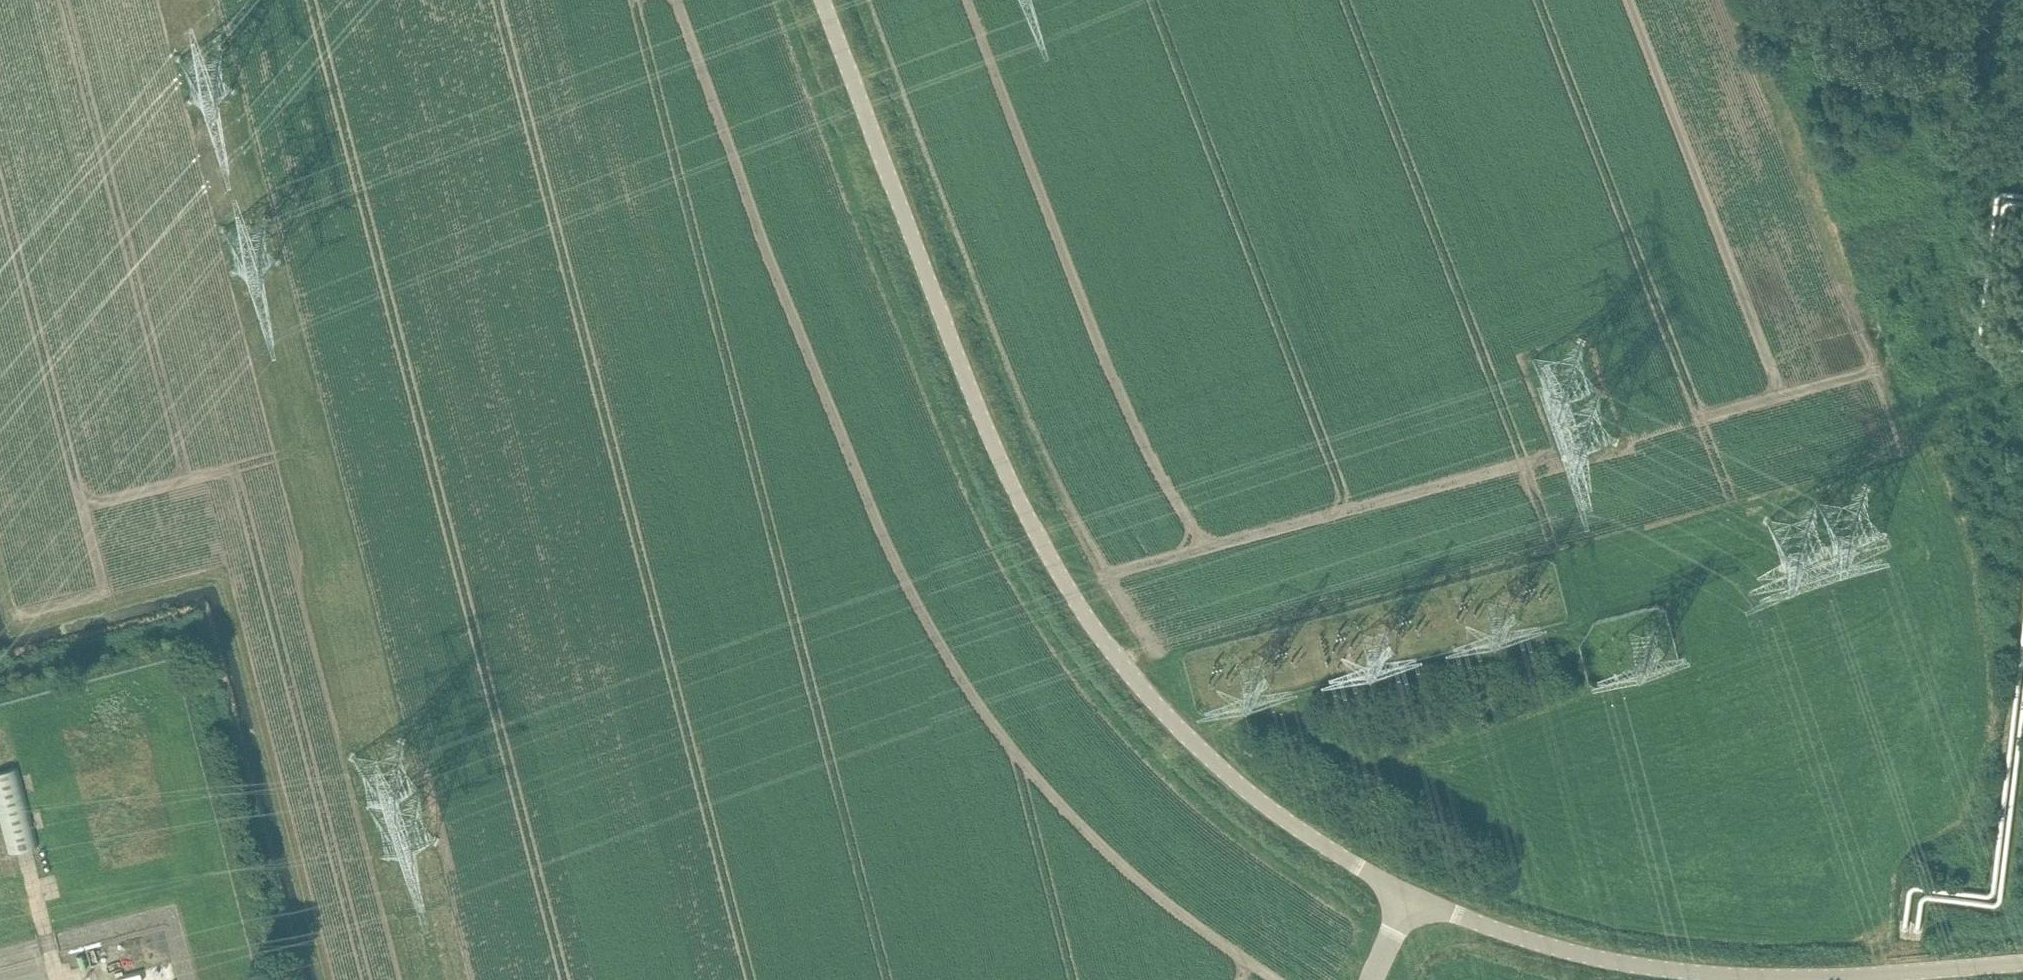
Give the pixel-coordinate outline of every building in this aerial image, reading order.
[(0,772),(0,821),(9,853),(16,851),(32,847),(39,845),(18,767),(0,772)]
